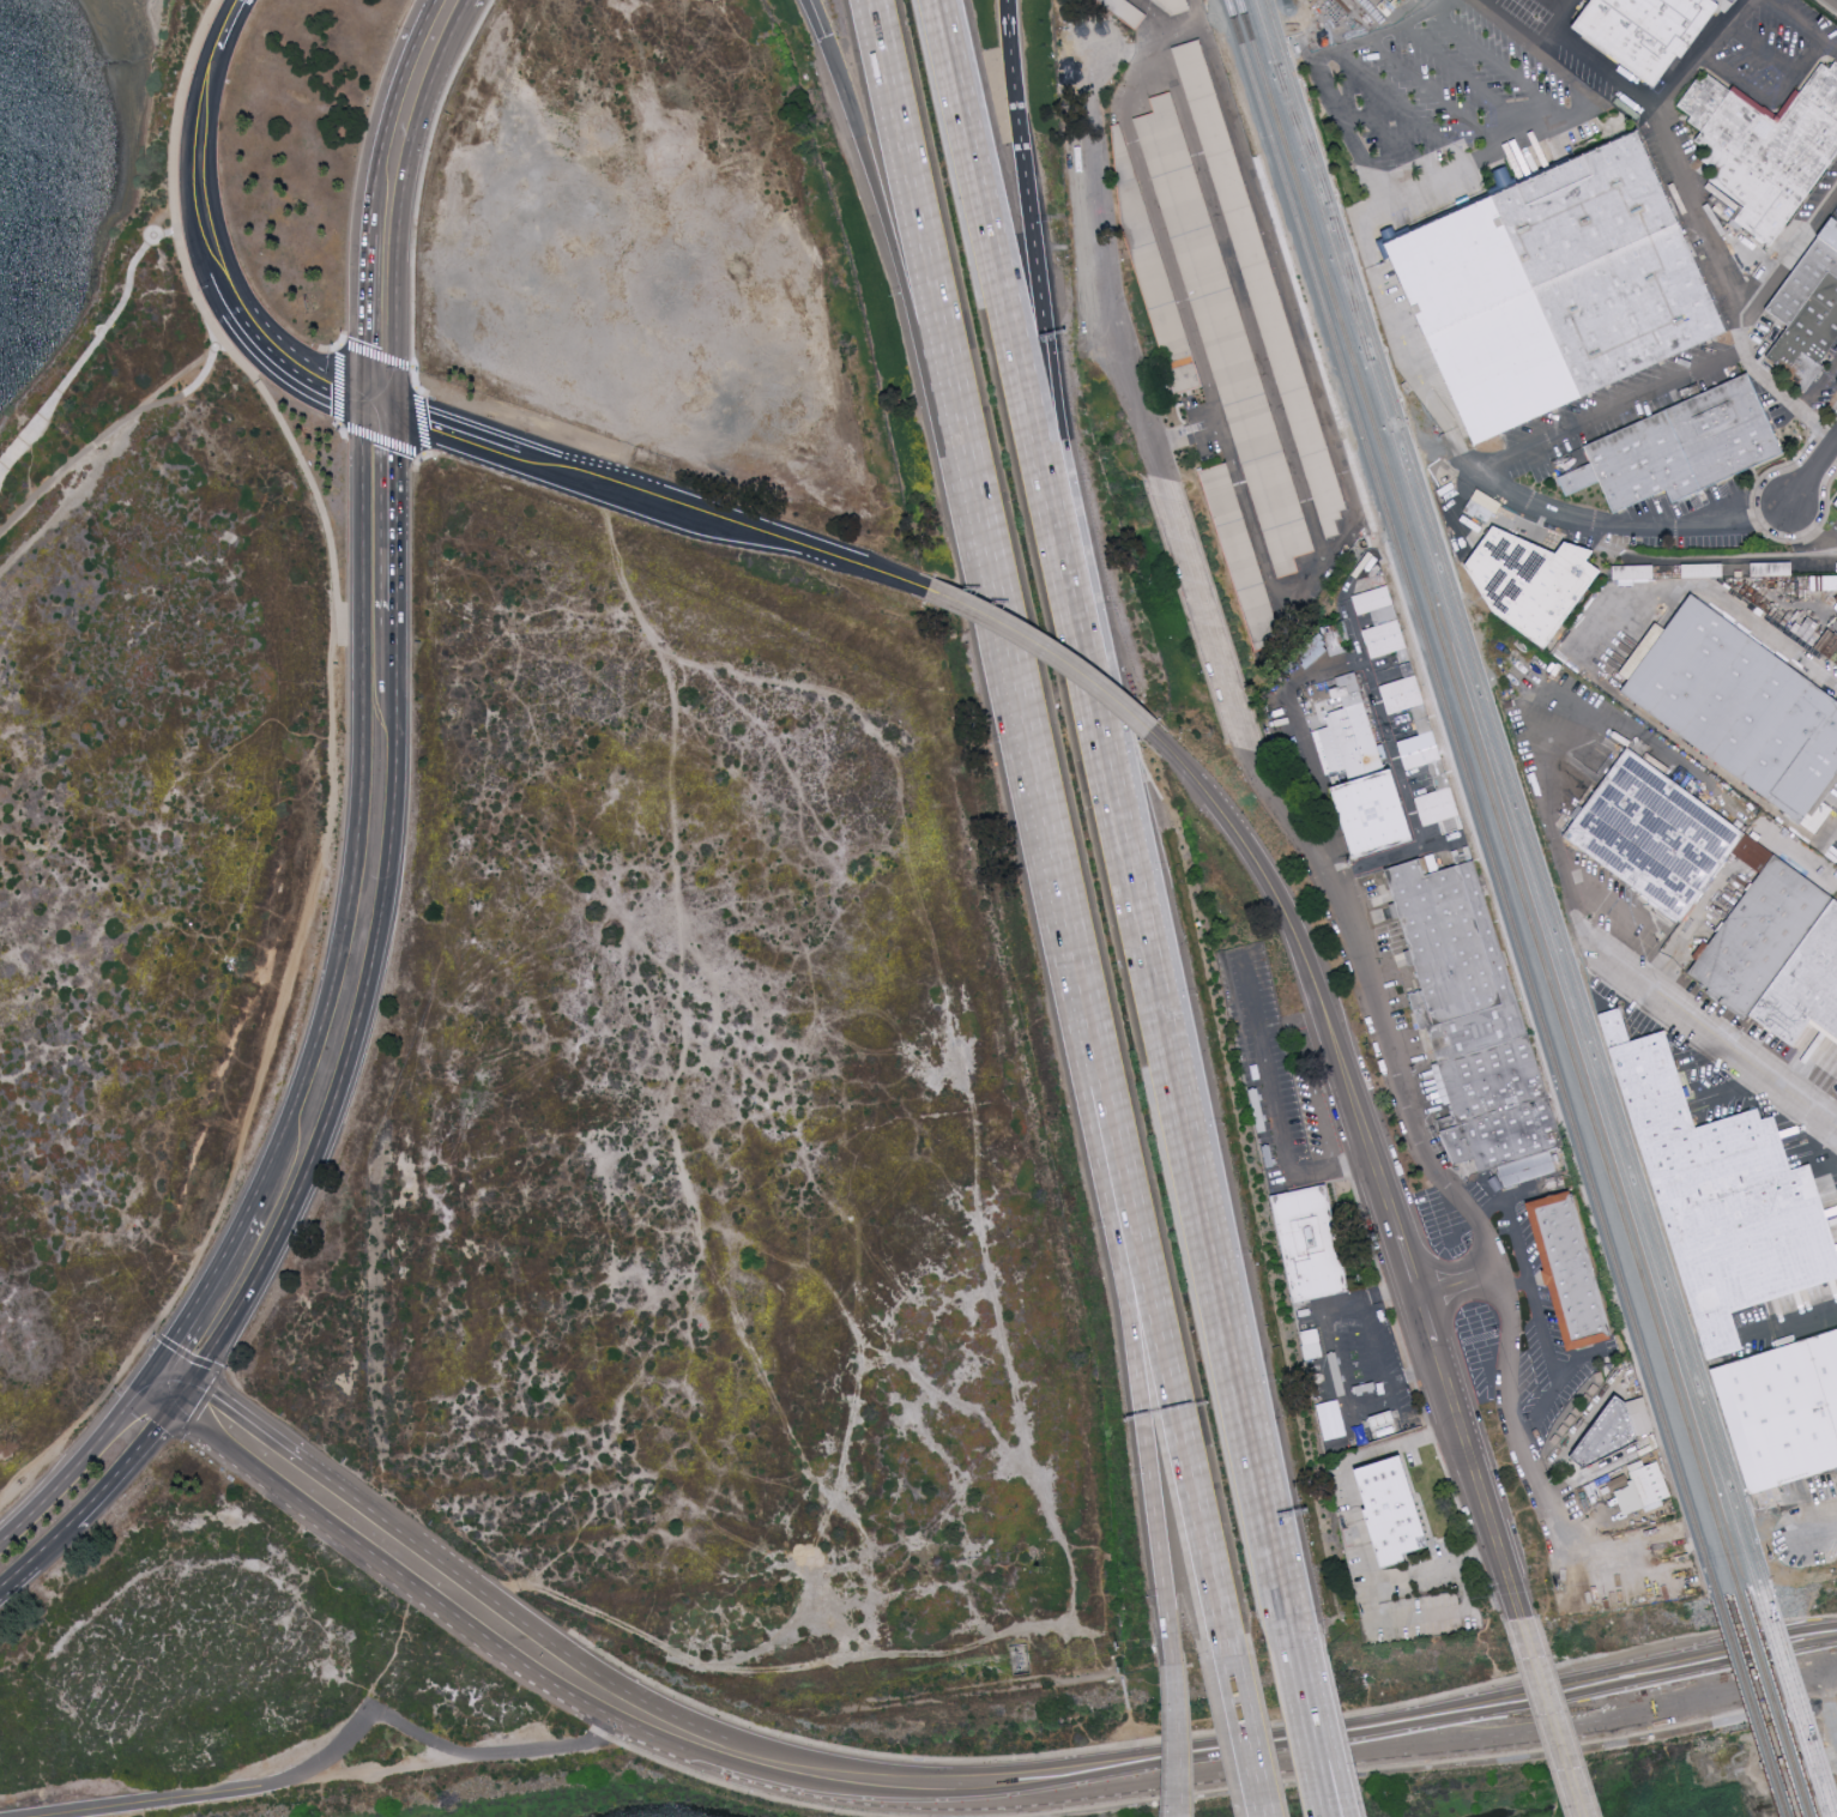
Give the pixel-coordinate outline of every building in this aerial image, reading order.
[(1128,0),(1098,0),(1136,29),(1147,15),(1128,0)] [(1166,18),(1142,0),(1185,0),(1190,16),(1184,17),(1172,22),(1166,18)] [(1593,12),(1602,0),(1717,0),(1728,8),(1726,11),(1708,36),(1688,62),(1684,59),(1666,84),(1661,90),(1654,84),(1636,71),(1579,31),(1593,12)] [(1343,538),(1329,543),(1323,526),(1300,453),(1277,380),(1275,372),(1255,307),(1231,235),(1208,162),(1200,134),(1185,89),(1173,50),(1198,43),(1202,42),(1217,89),(1240,162),(1263,234),(1274,268),(1286,307),(1309,380),(1333,453),(1348,505),(1352,514),(1348,514),(1344,515),(1346,523),(1339,525),(1340,525),(1343,538)] [(1833,66),(1836,69),(1836,157),(1771,249),(1738,225),(1746,213),(1714,189),(1721,180),(1699,164),(1709,151),(1697,143),(1703,134),(1687,122),(1692,115),(1682,108),(1702,80),(1766,127),(1773,132),(1819,68),(1827,74),(1833,66)] [(1299,577),(1276,582),(1273,571),(1258,527),(1235,454),(1211,381),(1197,334),(1189,308),(1166,236),(1143,163),(1130,123),(1152,116),(1148,103),(1170,95),(1190,162),(1196,180),(1213,235),(1235,308),(1258,381),(1270,419),(1281,453),(1304,526),(1313,557),(1294,562),(1299,577)] [(1470,445),(1401,288),(1383,246),(1638,133),(1726,333),(1470,445)] [(1195,389),(1137,150),(1112,156),(1169,395),(1195,389)] [(1830,217),(1836,222),(1836,252),(1815,237),(1830,217)] [(1815,237),(1836,252),(1836,337),(1818,364),(1801,352),(1787,374),(1764,357),(1787,326),(1764,309),(1815,237)] [(1674,499),(1668,485),(1617,508),(1603,478),(1567,495),(1559,476),(1593,461),(1585,443),(1751,370),(1785,451),(1674,499)] [(1281,647),(1226,465),(1198,473),(1253,656),(1281,647)] [(1493,525),(1555,553),(1564,541),(1593,550),(1585,560),(1600,571),(1543,648),(1493,609),(1464,565),(1493,525)] [(1614,565),(1615,585),(1656,584),(1655,564),(1614,565)] [(1392,598),(1410,652),(1374,665),(1365,635),(1380,630),(1377,617),(1361,622),(1355,598),(1349,578),(1384,572),(1392,598)] [(1691,593),(1836,700),(1836,771),(1800,822),(1619,692),(1691,593)] [(1349,656),(1331,662),(1324,636),(1349,628),(1353,627),(1361,656),(1349,656)] [(1379,744),(1388,774),(1394,773),(1397,777),(1410,817),(1420,846),(1359,865),(1352,844),(1342,817),(1318,744),(1315,736),(1322,734),(1319,728),(1333,723),(1331,717),(1347,712),(1336,682),(1350,678),(1358,676),(1379,744)] [(1422,687),(1440,743),(1462,816),(1467,832),(1446,839),(1442,827),(1427,832),(1424,821),(1422,817),(1419,804),(1424,802),(1440,797),(1431,768),(1424,771),(1409,777),(1400,747),(1409,744),(1422,741),(1413,713),(1391,719),(1382,690),(1406,684),(1420,680),(1422,687)] [(1681,924),(1643,895),(1645,892),(1565,833),(1628,745),(1748,833),(1681,924)] [(1814,886),(1836,903),(1836,911),(1802,960),(1789,978),(1756,1022),(1751,1028),(1716,1000),(1691,980),(1706,960),(1716,947),(1760,887),(1781,861),(1788,865),(1814,886)] [(1425,865),(1430,881),(1478,867),(1485,889),(1498,929),(1509,962),(1531,1036),(1533,1040),(1499,1051),(1443,1068),(1431,1036),(1431,1034),(1438,1032),(1426,994),(1416,962),(1394,891),(1389,876),(1424,864),(1425,865)] [(1802,960),(1836,911),(1836,1041),(1824,1032),(1819,1028),(1817,1032),(1800,1054),(1789,1046),(1770,1033),(1756,1022),(1789,978),(1802,960)] [(1819,1178),(1836,1236),(1836,1288),(1791,1303),(1738,1320),(1739,1326),(1748,1357),(1720,1365),(1711,1368),(1698,1326),(1675,1252),(1651,1179),(1645,1159),(1628,1107),(1606,1034),(1601,1021),(1625,1014),(1631,1034),(1636,1049),(1644,1046),(1672,1038),(1692,1106),(1702,1135),(1717,1130),(1765,1115),(1767,1127),(1781,1123),(1790,1155),(1797,1177),(1817,1171),(1819,1178)] [(1553,1157),(1501,1172),(1500,1173),(1485,1178),(1479,1165),(1461,1173),(1438,1124),(1457,1118),(1455,1109),(1443,1068),(1499,1051),(1533,1040),(1554,1107),(1569,1152),(1553,1157)] [(1548,1181),(1506,1194),(1504,1182),(1501,1172),(1553,1157),(1560,1177),(1548,1181)] [(1274,1200),(1325,1189),(1347,1288),(1295,1300),(1274,1200)] [(1575,1360),(1572,1360),(1563,1327),(1543,1254),(1531,1212),(1572,1199),(1576,1199),(1582,1203),(1596,1254),(1618,1327),(1623,1345),(1575,1360)] [(1793,1354),(1836,1340),(1836,1477),(1794,1491),(1756,1503),(1745,1471),(1721,1399),(1720,1396),(1715,1380),(1720,1377),(1793,1354)] [(1602,1473),(1591,1479),(1584,1473),(1577,1467),(1619,1400),(1633,1412),(1645,1448),(1602,1473)] [(1378,1437),(1399,1430),(1393,1410),(1371,1417),(1378,1437)] [(1401,1561),(1380,1567),(1370,1533),(1362,1508),(1366,1507),(1354,1467),(1376,1460),(1400,1454),(1402,1460),(1422,1523),(1426,1533),(1422,1534),(1416,1535),(1420,1549),(1401,1553),(1401,1561)] [(1649,1472),(1649,1473),(1651,1472),(1662,1468),(1663,1472),(1675,1504),(1649,1514),(1648,1515),(1631,1472),(1631,1471),(1645,1466),(1648,1471),(1649,1472)]
